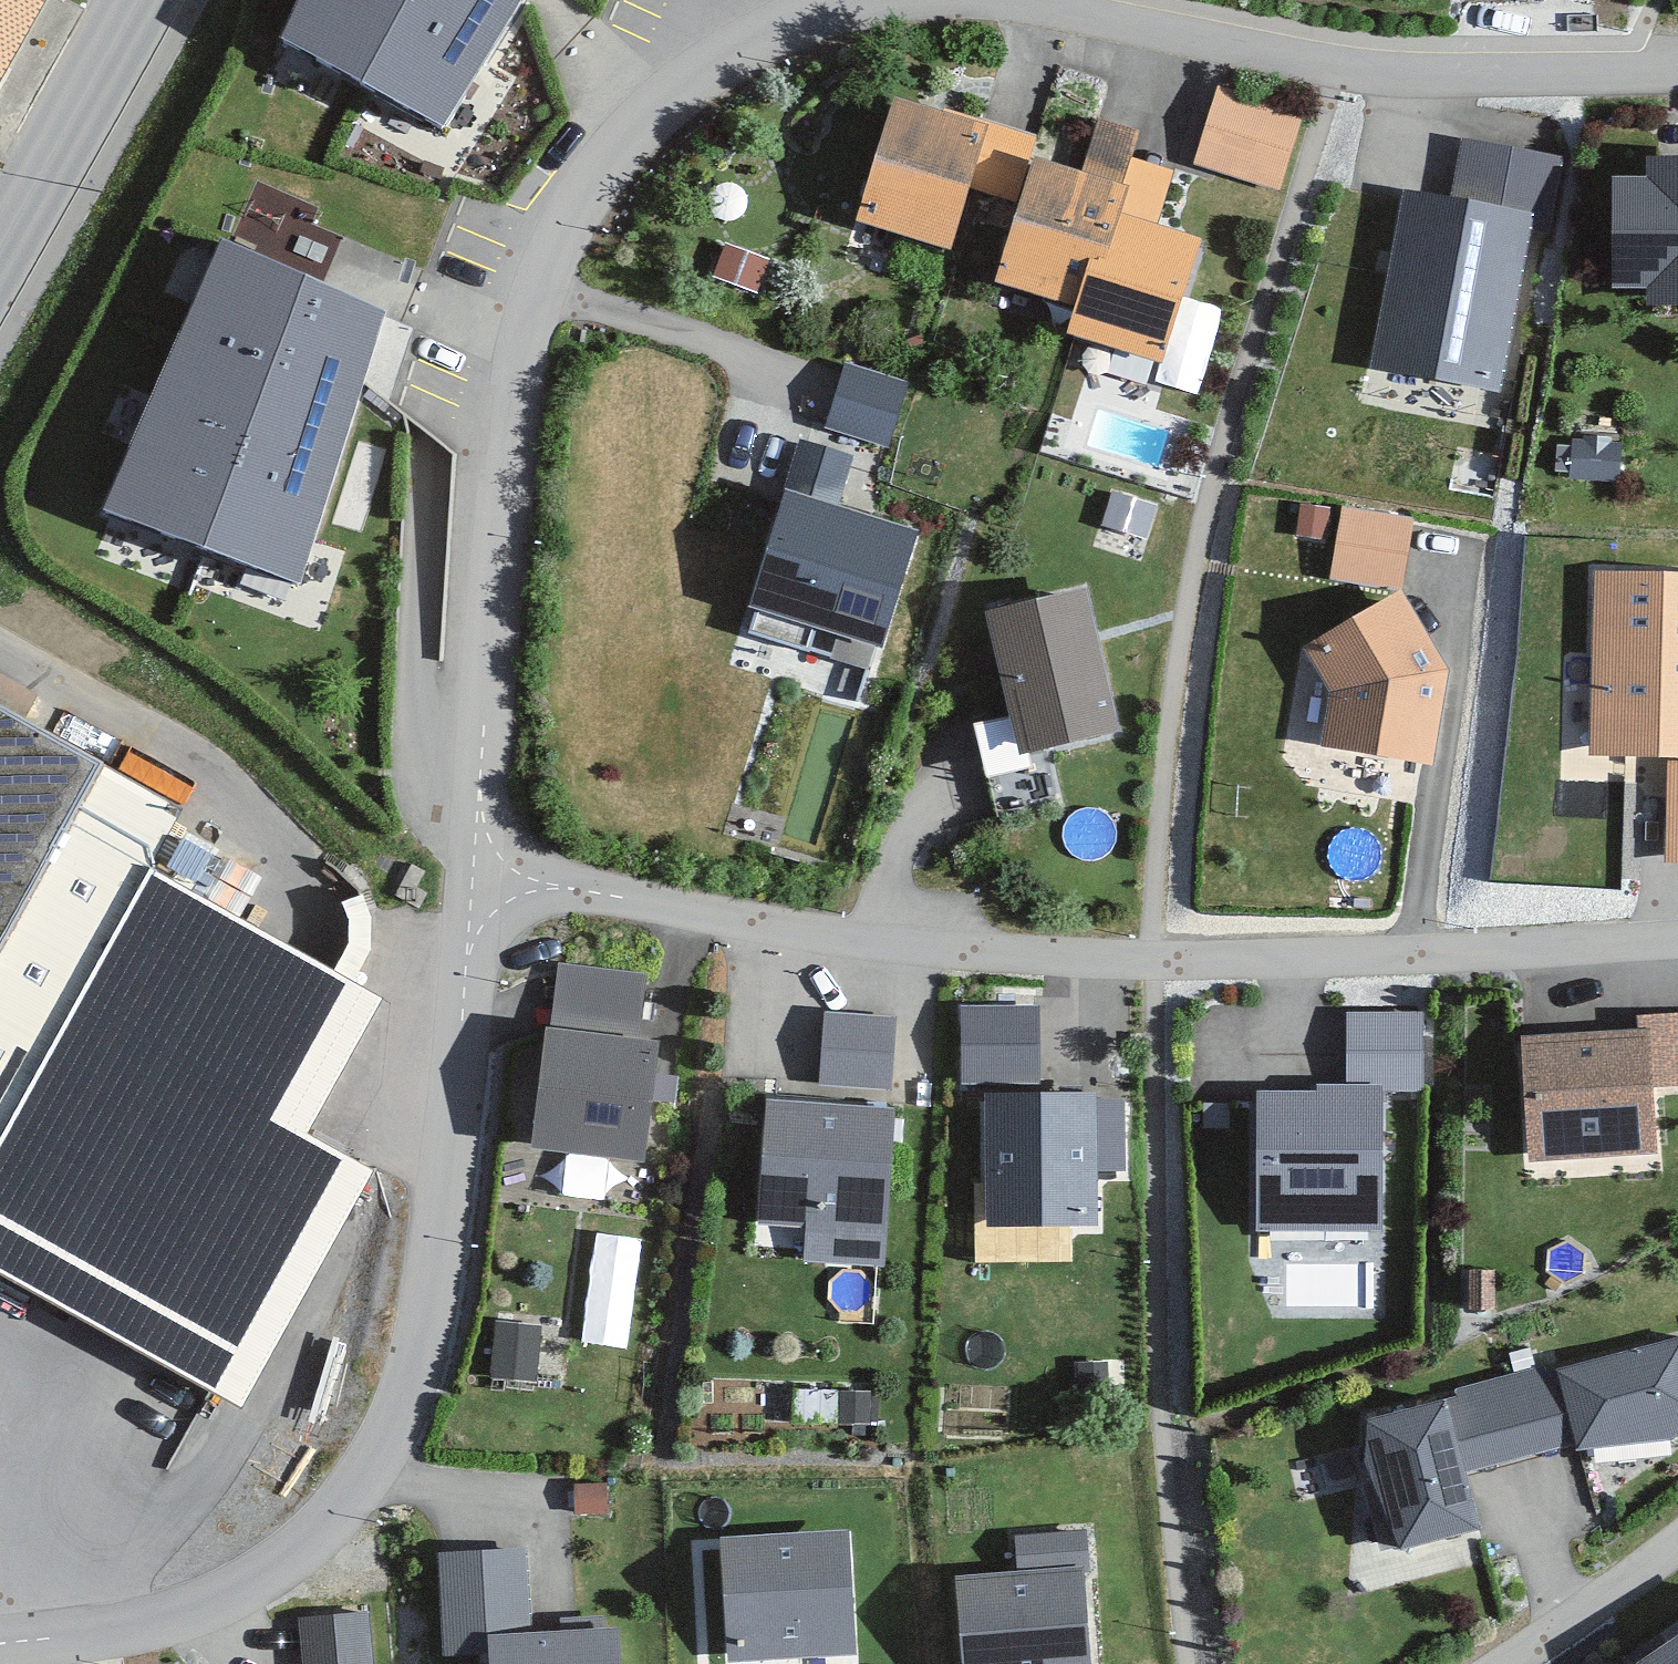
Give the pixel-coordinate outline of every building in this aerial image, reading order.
[(39,0),(0,0),(0,66),(39,0)] [(271,51),(451,144),(526,0),(297,0),(271,51)] [(1304,104),(1207,82),(1187,167),(1285,189),(1304,104)] [(932,260),(974,132),(881,101),(839,230),(932,260)] [(1550,152),(1418,122),(1358,384),(1490,414),(1550,152)] [(1590,152),(1594,299),(1677,296),(1677,150),(1590,152)] [(1096,188),(1018,160),(976,280),(1054,307),(1096,188)] [(1190,248),(1103,215),(1058,335),(1144,367),(1190,248)] [(399,315),(217,244),(111,515),(293,586),(399,315)] [(831,424),(894,439),(910,373),(847,358),(831,424)] [(923,534),(776,487),(736,609),(883,656),(923,534)] [(1390,578),(1398,517),(1331,507),(1323,569),(1390,578)] [(1585,567),(1582,750),(1677,751),(1677,569),(1585,567)] [(1118,738),(1086,586),(965,611),(997,764),(1118,738)] [(1438,669),(1388,595),(1289,643),(1323,689),(1315,742),(1424,761),(1438,669)] [(155,806),(0,715),(0,1068),(155,806)] [(130,865),(0,1089),(0,1280),(224,1398),(383,1095),(394,1001),(130,865)] [(960,1072),(1042,1074),(1044,997),(962,995),(960,1072)] [(896,1081),(898,1006),(825,1004),(823,1079),(896,1081)] [(1656,1160),(1643,1020),(1506,1033),(1520,1173),(1656,1160)] [(649,1158),(663,1046),(525,1029),(511,1141),(649,1158)] [(1368,1084),(1244,1084),(1244,1229),(1368,1229),(1368,1084)] [(886,1254),(902,1108),(761,1093),(745,1238),(886,1254)] [(1108,1093),(977,1097),(982,1238),(1112,1234),(1108,1093)] [(530,1370),(531,1318),(502,1317),(500,1369),(530,1370)] [(1554,1363),(1573,1448),(1677,1426),(1677,1336),(1554,1363)] [(1563,1438),(1541,1363),(1445,1392),(1467,1467),(1563,1438)] [(1472,1531),(1432,1389),(1340,1414),(1380,1556),(1472,1531)] [(857,1532),(709,1539),(715,1663),(864,1663),(857,1532)] [(1073,1552),(937,1567),(947,1663),(1085,1663),(1073,1552)] [(371,1618),(202,1626),(203,1663),(373,1663),(371,1618)] [(468,1624),(470,1663),(622,1663),(620,1619),(468,1624)] [(1640,1663),(1677,1663),(1677,1638),(1640,1663)]
